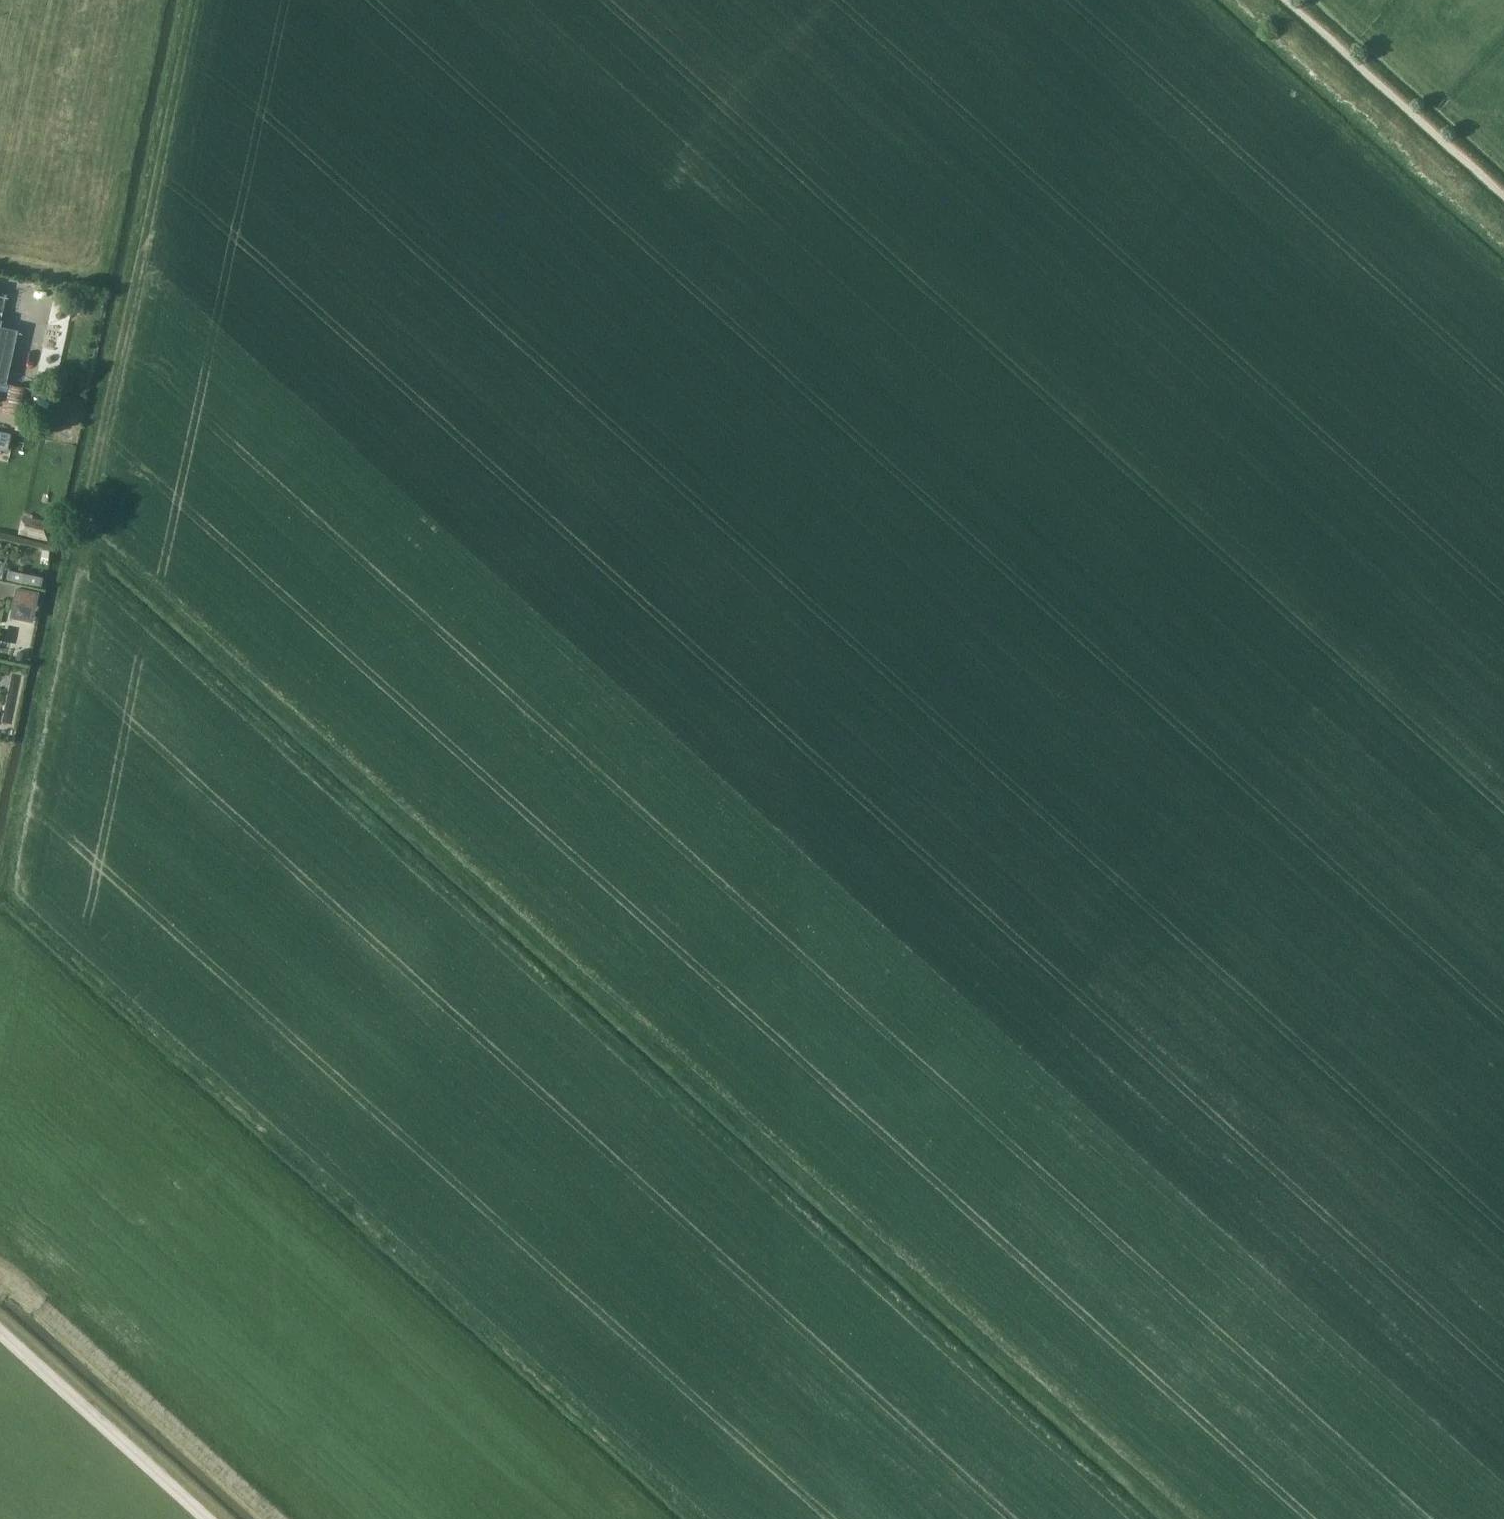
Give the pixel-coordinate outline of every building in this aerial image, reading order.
[(9,365),(16,332),(0,329),(0,383),(2,384),(5,384),(9,365)] [(25,408),(26,385),(8,383),(6,406),(25,408)] [(6,453),(10,431),(0,429),(0,452),(6,453)] [(23,513),(19,530),(43,536),(48,519),(23,513)] [(41,588),(43,578),(9,571),(7,581),(41,588)] [(36,608),(39,594),(16,589),(13,603),(36,608)]
